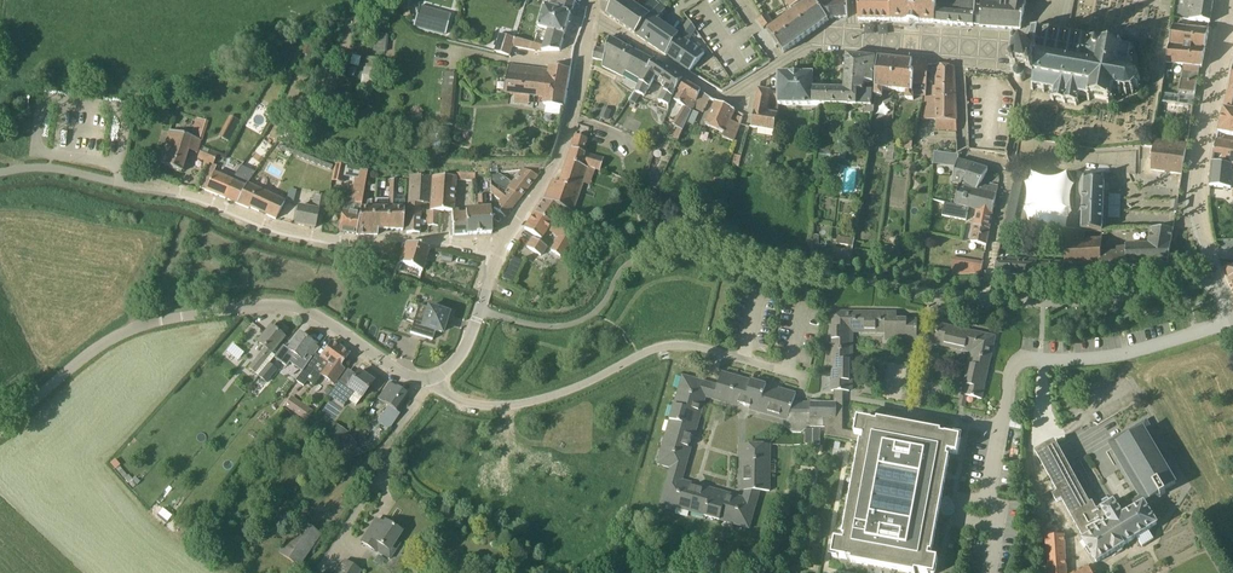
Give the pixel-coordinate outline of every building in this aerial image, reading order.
[(576,1),(574,0),(550,0),(548,6),(547,6),(545,5),(538,27),(549,30),(544,46),(515,37),(515,38),(500,33),(495,51),(510,56),(509,57),(511,57),(511,56),(510,56),(513,46),(538,51),(560,51),(571,14),(576,1)] [(636,35),(660,6),(653,0),(652,0),(644,10),(638,5),(643,0),(603,0),(602,7),(604,8),(604,9),(603,11),(608,14),(607,15),(636,35)] [(664,8),(670,4),(669,4),(665,0),(657,0),(655,2),(660,6),(664,8)] [(811,0),(787,0),(791,8),(794,6),(797,12),(768,32),(783,52),(783,53),(829,21),(822,11),(814,4),(812,4),(811,0)] [(823,10),(830,20),(848,18),(847,0),(816,0),(823,10)] [(895,21),(893,0),(858,0),(859,18),(859,21),(890,21),(895,21)] [(935,23),(936,12),(938,0),(893,0),(895,21),(906,22),(919,23),(919,22),(935,23)] [(940,12),(936,12),(935,23),(973,26),(973,25),(975,15),(975,0),(941,0),(940,12)] [(1008,4),(1007,8),(1024,11),(1026,0),(1008,0),(1008,4)] [(1175,19),(1174,26),(1180,27),(1182,19),(1210,23),(1214,0),(1176,0),(1174,18),(1175,19)] [(980,15),(975,15),(973,25),(980,26),(980,27),(1004,29),(1007,8),(1008,4),(984,2),(981,2),(980,15)] [(421,4),(415,24),(445,32),(450,13),(421,4)] [(675,23),(678,18),(663,8),(660,6),(636,35),(690,72),(705,53),(670,30),(675,23)] [(1021,30),(1024,11),(1007,8),(1004,29),(1021,30)] [(758,21),(764,29),(773,23),(767,14),(758,21)] [(1021,50),(1016,49),(1011,72),(1016,73),(1015,74),(1015,75),(1014,76),(1014,77),(1014,78),(1015,79),(1015,80),(1016,81),(1017,82),(1018,82),(1019,83),(1020,83),(1021,83),(1022,82),(1023,82),(1024,81),(1025,81),(1025,80),(1026,79),(1026,78),(1026,77),(1026,76),(1026,75),(1033,77),(1031,90),(1033,90),(1034,87),(1043,89),(1042,92),(1045,93),(1045,89),(1054,91),(1053,98),(1051,97),(1050,99),(1052,100),(1052,101),(1054,101),(1054,100),(1064,101),(1063,103),(1065,104),(1066,102),(1075,104),(1075,105),(1077,106),(1077,104),(1079,104),(1079,102),(1077,102),(1079,95),(1089,97),(1088,101),(1090,101),(1090,97),(1108,101),(1107,105),(1109,106),(1110,101),(1114,102),(1115,100),(1111,99),(1112,89),(1120,91),(1119,95),(1121,95),(1122,91),(1125,92),(1125,96),(1127,96),(1127,92),(1130,91),(1133,95),(1135,93),(1132,90),(1135,87),(1138,89),(1139,87),(1136,85),(1137,82),(1141,82),(1141,80),(1136,80),(1135,76),(1139,74),(1138,73),(1134,75),(1131,72),(1133,69),(1131,68),(1129,71),(1126,71),(1128,62),(1132,63),(1133,61),(1128,60),(1130,51),(1132,51),(1133,49),(1131,49),(1131,47),(1129,46),(1129,48),(1121,47),(1122,44),(1120,43),(1119,47),(1101,44),(1102,40),(1100,40),(1100,41),(1090,39),(1090,36),(1088,36),(1088,38),(1079,37),(1079,34),(1077,34),(1077,36),(1068,35),(1068,32),(1066,32),(1066,34),(1061,34),(1057,33),(1057,30),(1055,30),(1055,32),(1046,31),(1046,28),(1044,28),(1044,30),(1036,29),(1036,26),(1034,26),(1031,28),(1031,32),(1029,41),(1027,41),(1026,43),(1025,43),(1024,43),(1023,43),(1022,44),(1022,45),(1021,45),(1021,46),(1020,47),(1020,48),(1020,49),(1021,50)] [(1209,32),(1207,31),(1180,27),(1174,26),(1171,26),(1169,44),(1205,50),(1209,32)] [(641,80),(640,82),(640,83),(653,60),(610,37),(607,47),(603,46),(601,50),(596,48),(593,59),(604,61),(602,66),(624,78),(627,72),(641,80)] [(302,43),(300,54),(311,57),(314,46),(302,43)] [(1202,68),(1205,50),(1169,44),(1166,64),(1182,67),(1181,79),(1197,82),(1200,68),(1202,68)] [(843,91),(812,89),(811,106),(813,106),(813,105),(857,106),(870,106),(870,104),(872,104),(873,91),(864,91),(865,84),(871,85),(874,59),(847,56),(843,91)] [(892,92),(896,61),(879,59),(874,96),(882,98),(883,91),(892,92)] [(670,100),(683,80),(655,61),(653,60),(640,83),(641,83),(640,84),(642,85),(638,93),(645,97),(656,77),(668,86),(659,102),(663,104),(667,106),(670,100)] [(925,97),(926,91),(929,64),(896,61),(892,92),(906,94),(905,100),(911,101),(912,96),(925,97)] [(373,94),(377,66),(365,64),(365,67),(364,67),(363,75),(361,75),(360,89),(361,90),(361,92),(373,94)] [(533,72),(533,69),(508,65),(508,67),(509,67),(505,93),(539,97),(541,83),(530,81),(532,72),(533,72)] [(936,130),(957,132),(956,108),(954,78),(954,67),(936,65),(935,87),(933,87),(932,97),(926,97),(925,97),(924,113),(922,113),(921,119),(936,120),(936,130)] [(570,78),(571,69),(550,66),(547,82),(544,81),(546,70),(533,69),(533,72),(532,72),(530,81),(541,83),(539,97),(547,97),(545,103),(565,108),(568,91),(570,78)] [(437,86),(437,94),(441,95),(441,102),(437,102),(436,115),(440,115),(440,125),(453,126),(457,72),(443,71),(442,86),(437,86)] [(1232,111),(1232,71),(1228,93),(1224,109),(1232,111)] [(779,106),(811,106),(812,89),(813,74),(778,74),(779,93),(768,91),(766,111),(778,112),(779,106)] [(1193,107),(1197,82),(1181,79),(1179,96),(1161,92),(1160,101),(1193,107)] [(694,108),(702,92),(683,80),(670,100),(667,106),(676,92),(679,94),(674,102),(684,108),(691,112),(693,108),(694,108)] [(766,111),(768,91),(759,90),(753,120),(752,128),(774,132),(777,117),(778,112),(766,111)] [(636,104),(641,95),(636,92),(635,91),(629,102),(636,104)] [(703,113),(711,98),(702,92),(694,108),(703,113)] [(734,142),(739,130),(743,118),(735,115),(732,122),(730,121),(733,114),(735,110),(717,102),(705,126),(723,133),(725,134),(724,138),(734,142)] [(608,121),(612,111),(604,107),(599,118),(608,121)] [(679,140),(691,112),(684,108),(674,125),(678,128),(674,138),(679,140)] [(1224,109),(1218,133),(1232,136),(1232,111),(1224,109)] [(240,121),(233,117),(228,127),(235,131),(240,121)] [(197,154),(202,141),(208,121),(196,118),(191,138),(172,132),(167,146),(164,156),(161,165),(181,173),(189,152),(197,154)] [(1190,128),(1181,126),(1180,138),(1188,139),(1190,128)] [(583,152),(588,134),(581,132),(580,137),(575,136),(567,159),(559,184),(552,181),(544,200),(572,212),(582,183),(589,167),(598,170),(602,159),(583,152)] [(912,149),(914,137),(906,136),(904,147),(912,149)] [(1154,140),(1153,147),(1152,150),(1151,170),(1182,174),(1187,145),(1154,140)] [(1216,140),(1213,156),(1223,158),(1222,164),(1232,165),(1232,143),(1216,140)] [(536,149),(537,143),(530,141),(528,147),(536,149)] [(312,162),(313,158),(281,146),(279,150),(312,162)] [(211,163),(213,164),(218,155),(204,148),(199,158),(206,161),(203,165),(209,168),(211,163)] [(961,185),(973,165),(958,161),(959,154),(956,155),(934,152),(933,163),(956,165),(953,184),(960,185),(961,185)] [(1232,187),(1232,175),(1232,165),(1222,164),(1212,162),(1210,186),(1232,187)] [(213,165),(213,164),(211,163),(209,168),(199,188),(222,198),(230,180),(213,173),(216,166),(213,165)] [(367,171),(339,164),(338,169),(358,174),(357,176),(352,202),(350,202),(348,211),(343,210),(339,232),(356,235),(360,208),(365,178),(367,171)] [(968,209),(980,185),(988,171),(988,170),(973,165),(961,185),(960,185),(954,205),(968,209)] [(257,190),(247,185),(256,172),(244,167),(242,172),(239,169),(232,181),(230,180),(222,198),(249,209),(249,208),(257,190)] [(490,173),(491,184),(506,192),(507,191),(519,199),(538,176),(522,168),(512,183),(498,172),(490,173)] [(456,181),(459,181),(459,173),(454,173),(453,177),(432,178),(431,195),(453,196),(455,196),(456,181)] [(717,175),(712,176),(711,180),(714,183),(719,182),(720,178),(717,175)] [(406,234),(420,234),(421,206),(421,204),(427,204),(430,177),(411,177),(406,234)] [(1023,179),(1016,178),(1015,178),(1014,183),(1013,189),(1021,189),(1023,179)] [(1102,232),(1104,194),(1105,181),(1084,181),(1082,231),(1084,231),(1102,232)] [(491,194),(499,200),(506,192),(491,184),(491,194)] [(998,186),(990,185),(990,184),(989,187),(980,185),(968,209),(969,209),(976,211),(992,213),(998,186)] [(397,196),(397,190),(390,189),(388,210),(387,230),(386,232),(403,231),(403,211),(404,197),(397,196)] [(249,208),(275,220),(284,202),(257,190),(249,208)] [(507,191),(506,192),(499,200),(494,207),(506,217),(519,199),(507,191)] [(295,225),(315,228),(318,213),(325,215),(328,197),(314,194),(312,209),(298,207),(295,225)] [(455,196),(453,196),(431,195),(429,213),(438,213),(438,211),(454,211),(455,196)] [(492,234),(490,211),(486,212),(484,196),(477,197),(478,213),(466,213),(468,235),(492,234)] [(374,201),(368,200),(367,209),(360,208),(356,235),(372,235),(372,231),(371,231),(372,209),(373,209),(374,201)] [(544,200),(534,213),(550,222),(551,221),(557,210),(563,213),(561,216),(571,220),(574,213),(572,212),(544,200)] [(969,209),(968,209),(954,205),(945,203),(942,216),(967,221),(969,209)] [(387,230),(388,210),(373,209),(372,209),(371,231),(372,231),(372,235),(378,235),(378,229),(387,230)] [(990,229),(992,213),(976,211),(973,225),(990,229)] [(438,213),(429,213),(428,213),(428,226),(438,226),(438,213)] [(453,236),(468,235),(466,213),(452,214),(453,236)] [(573,234),(551,221),(550,222),(534,213),(524,229),(541,238),(549,225),(554,228),(552,231),(560,235),(551,250),(561,255),(573,234)] [(586,219),(583,225),(592,230),(596,224),(586,219)] [(987,246),(990,229),(973,225),(970,242),(987,246)] [(1065,264),(1065,278),(1126,274),(1125,265),(1168,263),(1173,229),(1151,228),(1150,246),(1128,246),(1127,253),(1101,252),(1101,238),(1084,239),(1084,231),(1082,231),(1065,231),(1065,264)] [(851,265),(855,239),(839,237),(837,245),(849,246),(849,250),(835,248),(833,262),(851,265)] [(533,238),(527,248),(541,256),(547,246),(533,238)] [(407,243),(400,263),(422,271),(430,248),(407,243)] [(441,259),(452,261),(453,256),(442,253),(441,259)] [(512,282),(522,262),(514,258),(504,278),(512,282)] [(983,262),(971,261),(960,258),(958,275),(982,274),(983,262)] [(1020,275),(1022,262),(997,260),(995,274),(1020,275)] [(1045,277),(1046,263),(1022,262),(1020,275),(1045,277)] [(1065,264),(1046,263),(1045,277),(1065,278),(1065,264)] [(1224,267),(1229,278),(1232,286),(1232,266),(1224,267)] [(518,283),(525,286),(530,274),(523,271),(518,283)] [(448,314),(439,312),(440,310),(430,307),(429,309),(420,306),(410,333),(432,340),(435,331),(442,333),(448,314)] [(850,330),(851,312),(833,312),(832,333),(850,333),(850,330)] [(873,330),(873,312),(851,312),(850,330),(873,330)] [(895,330),(895,312),(873,312),(873,330),(895,330)] [(895,312),(895,330),(896,330),(896,337),(917,337),(917,320),(897,319),(897,312),(895,312)] [(955,346),(958,328),(938,324),(934,341),(955,346)] [(271,353),(283,338),(284,339),(285,339),(270,326),(269,327),(270,328),(259,342),(258,341),(257,341),(264,347),(248,368),(258,375),(274,355),(271,353)] [(975,350),(978,333),(958,328),(955,346),(975,350)] [(850,353),(850,333),(832,333),(832,352),(850,353)] [(974,353),(991,357),(996,337),(978,333),(975,350),(974,353)] [(283,346),(274,358),(285,366),(288,362),(302,371),(312,359),(319,349),(313,345),(313,344),(300,334),(287,349),(283,346)] [(345,368),(341,365),(349,354),(332,341),(312,369),(307,366),(297,381),(304,386),(307,381),(313,385),(322,372),(336,381),(345,368)] [(802,349),(802,363),(811,363),(812,350),(802,349)] [(850,372),(850,353),(832,352),(832,372),(850,372)] [(987,378),(991,357),(974,353),(969,374),(987,378)] [(266,384),(277,371),(268,364),(258,377),(266,384)] [(361,397),(362,398),(373,382),(359,372),(348,386),(340,381),(331,393),(340,399),(341,396),(348,401),(349,401),(356,406),(361,397)] [(730,401),(737,377),(722,372),(718,386),(714,385),(718,386),(715,397),(730,401)] [(849,391),(850,372),(832,372),(832,391),(849,391)] [(982,399),(987,378),(969,374),(964,395),(982,399)] [(679,391),(703,398),(707,383),(709,384),(709,383),(683,376),(679,391)] [(745,406),(751,381),(737,377),(730,401),(745,406)] [(761,409),(767,385),(751,381),(745,406),(761,409)] [(378,420),(380,422),(390,429),(400,414),(397,412),(408,395),(389,382),(378,399),(388,406),(378,420)] [(761,409),(775,414),(781,389),(767,385),(761,409)] [(775,414),(789,418),(796,394),(781,389),(775,414)] [(699,412),(703,398),(679,391),(674,405),(699,412)] [(811,418),(811,403),(800,403),(796,394),(789,418),(786,427),(793,433),(801,433),(808,427),(825,428),(825,418),(811,418)] [(307,422),(314,412),(291,397),(284,407),(307,422)] [(825,428),(825,435),(861,442),(843,537),(845,537),(844,541),(835,540),(832,556),(847,559),(852,560),(851,562),(909,572),(915,572),(916,571),(920,572),(921,572),(935,572),(938,559),(929,557),(930,553),(932,553),(940,513),(936,512),(937,509),(936,508),(937,501),(939,501),(939,498),(942,498),(944,490),(948,466),(950,458),(948,457),(948,453),(958,455),(961,438),(941,434),(942,432),(878,420),(877,422),(858,419),(855,435),(841,432),(841,422),(841,409),(837,409),(837,402),(835,402),(811,402),(811,403),(811,418),(825,418),(825,428)] [(695,427),(699,412),(674,405),(670,420),(695,427)] [(691,442),(695,427),(670,420),(666,435),(691,442)] [(1080,485),(1054,442),(1036,452),(1059,493),(1052,496),(1056,503),(1062,499),(1084,540),(1082,542),(1095,563),(1137,537),(1142,545),(1154,538),(1149,529),(1157,524),(1145,503),(1160,494),(1162,496),(1167,493),(1166,491),(1177,484),(1172,476),(1172,475),(1171,474),(1167,467),(1166,465),(1161,458),(1162,458),(1161,456),(1160,456),(1154,445),(1160,441),(1148,421),(1122,436),(1125,442),(1120,445),(1122,450),(1116,453),(1117,454),(1118,453),(1120,457),(1119,458),(1120,458),(1123,462),(1122,462),(1122,463),(1123,462),(1125,466),(1124,466),(1125,467),(1128,470),(1127,471),(1128,471),(1130,475),(1129,475),(1130,476),(1131,475),(1133,479),(1132,480),(1133,480),(1135,483),(1134,484),(1135,485),(1136,484),(1138,488),(1137,488),(1137,489),(1138,489),(1140,492),(1140,493),(1141,493),(1143,496),(1142,496),(1142,497),(1139,499),(1138,498),(1137,499),(1138,500),(1134,502),(1134,501),(1133,501),(1133,502),(1130,504),(1129,504),(1129,505),(1125,507),(1125,506),(1124,507),(1125,507),(1121,510),(1116,500),(1113,502),(1110,498),(1109,498),(1104,501),(1103,502),(1106,506),(1101,509),(1093,495),(1090,492),(1091,491),(1090,491),(1088,487),(1089,487),(1088,486),(1087,487),(1085,483),(1086,482),(1080,485)] [(337,425),(327,438),(339,446),(348,433),(337,425)] [(686,456),(691,442),(666,435),(662,449),(686,456)] [(348,436),(340,446),(340,447),(355,458),(360,455),(358,452),(357,449),(354,447),(357,444),(355,442),(353,439),(349,436),(348,436)] [(745,460),(770,460),(771,445),(745,444),(745,460)] [(682,471),(686,456),(662,449),(658,464),(671,468),(670,472),(672,468),(682,471)] [(770,476),(770,460),(745,460),(745,475),(770,476)] [(770,491),(770,476),(745,475),(745,491),(759,491),(758,495),(759,495),(760,491),(770,491)] [(676,508),(682,485),(668,481),(669,477),(668,477),(661,503),(676,508)] [(690,512),(697,490),(682,485),(676,508),(690,512)] [(705,516),(711,494),(697,490),(690,512),(705,516)] [(720,520),(726,498),(711,494),(705,516),(720,520)] [(734,524),(741,502),(726,498),(720,520),(734,524)] [(741,502),(734,524),(749,529),(758,500),(757,500),(755,506),(741,502)] [(300,521),(279,552),(301,566),(321,535),(300,521)] [(400,544),(395,540),(401,532),(386,522),(380,531),(372,526),(366,536),(362,543),(378,554),(379,553),(390,561),(400,544)] [(1065,537),(1045,539),(1048,572),(1068,572),(1065,537)] [(362,571),(344,560),(336,572),(361,572),(362,571)] [(1097,570),(1094,565),(1080,572),(1093,572),(1097,570)]
